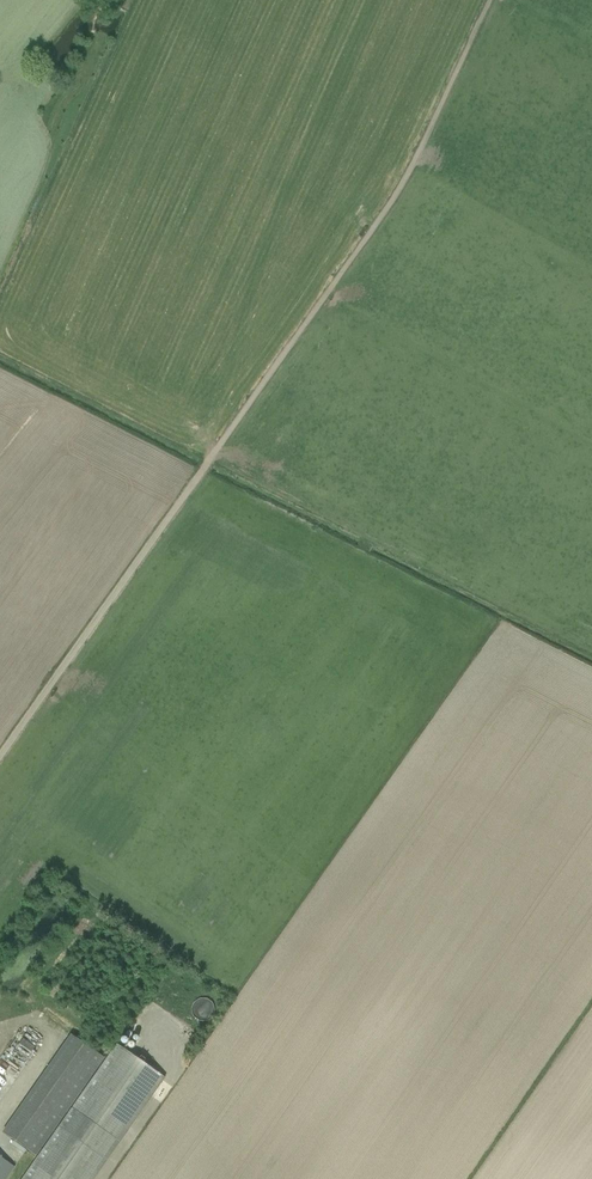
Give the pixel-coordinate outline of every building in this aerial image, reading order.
[(2,1132),(38,1157),(106,1059),(75,1038),(70,1034),(2,1132)] [(165,1078),(117,1044),(106,1059),(38,1157),(22,1178),(94,1178),(165,1078)] [(13,1167),(0,1158),(0,1178),(5,1178),(13,1167)]
